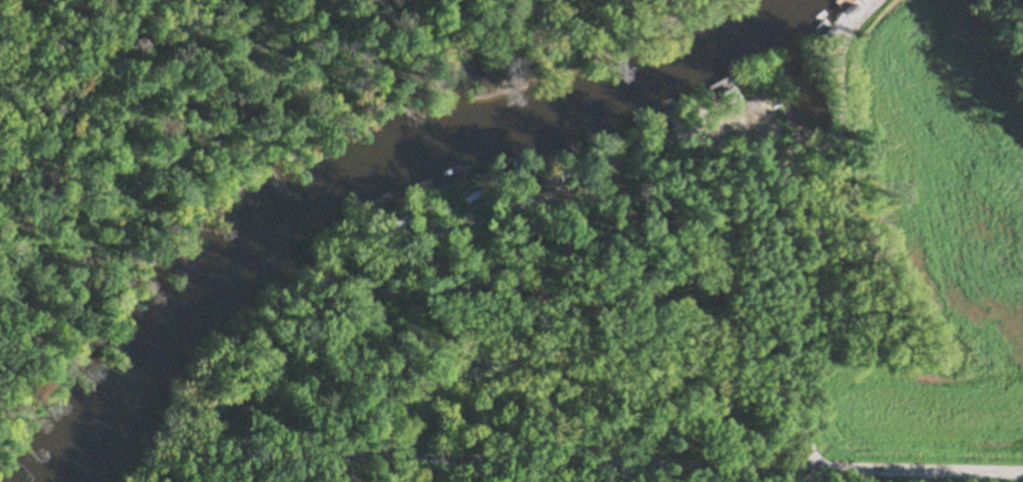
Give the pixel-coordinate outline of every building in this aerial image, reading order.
[(846,5),(851,0),(857,0),(859,2),(850,10),(846,5)] [(831,20),(838,28),(827,39),(819,31),(831,20)] [(765,73),(754,79),(749,70),(750,70),(745,62),(755,56),(760,65),(760,64),(765,73)] [(720,88),(730,82),(735,92),(725,98),(720,88)] [(684,106),(695,102),(699,115),(688,119),(684,106)] [(601,157),(597,147),(607,143),(608,145),(612,143),(614,146),(615,146),(617,151),(601,157)] [(591,161),(579,165),(575,154),(587,150),(591,161)] [(544,181),(542,172),(551,170),(550,168),(559,166),(562,177),(544,181)] [(489,190),(489,180),(517,181),(517,182),(520,182),(520,192),(512,192),(512,191),(489,190)] [(461,192),(478,183),(481,190),(464,198),(461,192)] [(399,213),(407,209),(410,217),(403,220),(399,213)] [(376,233),(387,233),(387,240),(376,241),(376,233)]
